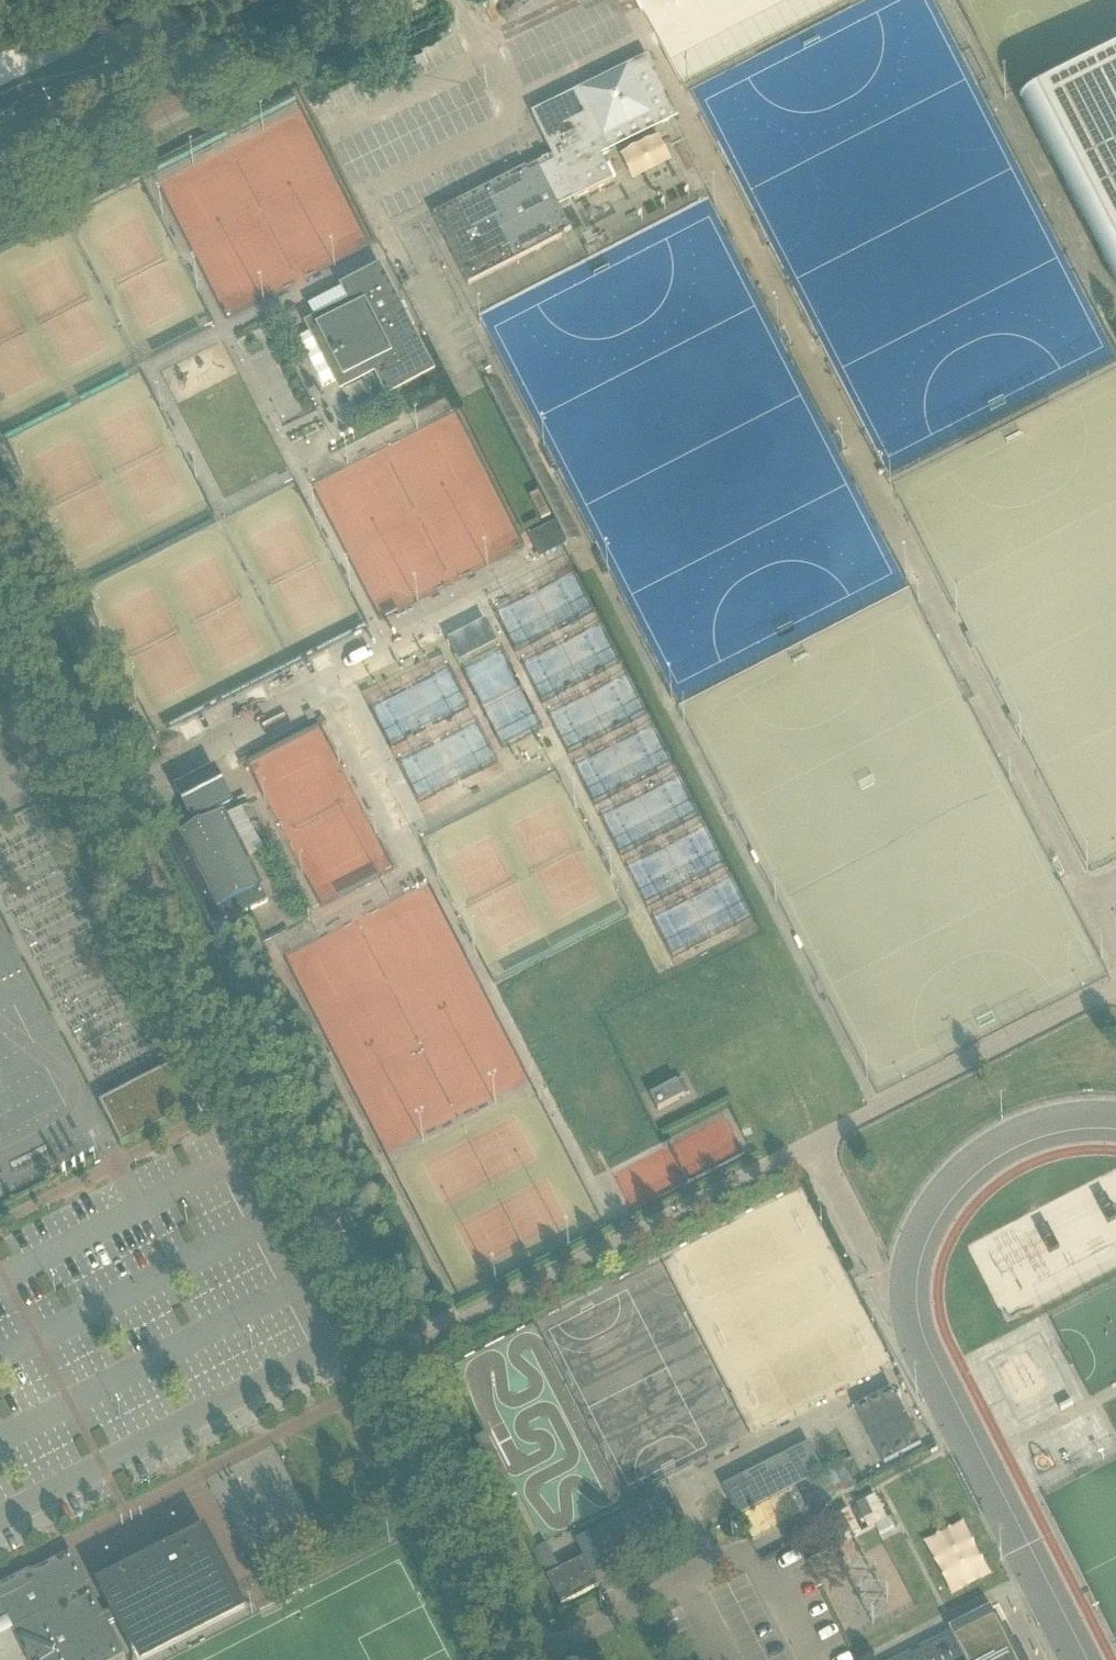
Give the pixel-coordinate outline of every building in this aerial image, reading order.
[(1039,96),(1034,99),(1026,103),(1027,105),(1055,158),(1058,157),(1068,175),(1064,177),(1088,222),(1091,220),(1101,238),(1097,240),(1115,277),(1115,56),(1039,96)] [(555,163),(540,170),(537,165),(527,170),(526,168),(433,216),(468,285),(562,238),(561,235),(571,230),(557,203),(572,197),(574,200),(613,181),(601,156),(608,152),(609,153),(610,153),(604,140),(652,116),(628,67),(531,114),(555,163)] [(359,371),(363,369),(380,360),(395,391),(434,371),(381,267),(342,287),(354,311),(319,329),(333,356),(332,356),(335,362),(336,361),(344,378),(359,371)] [(566,545),(555,523),(529,536),(540,559),(566,545)] [(213,930),(228,923),(268,902),(224,817),(220,819),(216,811),(230,804),(214,772),(178,791),(193,821),(179,829),(176,823),(162,831),(213,930)] [(39,930),(20,930),(32,959),(48,959),(53,971),(53,976),(72,976),(72,970),(79,967),(82,974),(82,944),(64,944),(64,937),(56,918),(56,924),(54,924),(39,930)] [(175,1065),(99,1104),(105,1114),(116,1135),(121,1146),(197,1107),(175,1065)] [(650,1097),(658,1111),(690,1095),(683,1080),(650,1097)] [(1115,1268),(1115,1187),(1077,1189),(1071,1192),(1076,1201),(1090,1200),(1098,1214),(1099,1234),(1090,1238),(1092,1242),(1093,1276),(1102,1275),(1115,1268)] [(818,1395),(871,1373),(862,1352),(852,1356),(857,1367),(841,1374),(837,1363),(810,1375),(818,1395)] [(855,1407),(884,1464),(921,1445),(892,1388),(855,1407)] [(809,1444),(723,1487),(738,1517),(824,1474),(809,1444)] [(842,1466),(824,1475),(834,1494),(836,1498),(837,1497),(849,1491),(852,1489),(854,1489),(853,1487),(842,1466)] [(508,1474),(498,1479),(508,1498),(517,1493),(508,1474)] [(667,1488),(584,1531),(599,1560),(682,1516),(667,1488)] [(857,1504),(866,1529),(886,1521),(877,1497),(857,1504)] [(241,1601),(242,1601),(206,1530),(97,1586),(110,1613),(116,1623),(133,1656),(134,1656),(132,1653),(239,1598),(241,1601)] [(535,1556),(547,1577),(560,1570),(549,1549),(535,1556)] [(0,1586),(0,1605),(8,1620),(11,1628),(42,1612),(65,1659),(119,1659),(125,1657),(109,1626),(116,1623),(110,1613),(104,1616),(72,1553),(31,1573),(30,1574),(32,1577),(18,1584),(15,1578),(0,1586)] [(952,1607),(987,1590),(971,1556),(936,1573),(952,1607)] [(547,1577),(554,1591),(561,1606),(598,1587),(584,1558),(560,1570),(547,1577)] [(28,1659),(65,1659),(42,1612),(11,1628),(28,1659)] [(909,1659),(1018,1659),(995,1616),(909,1659)]
